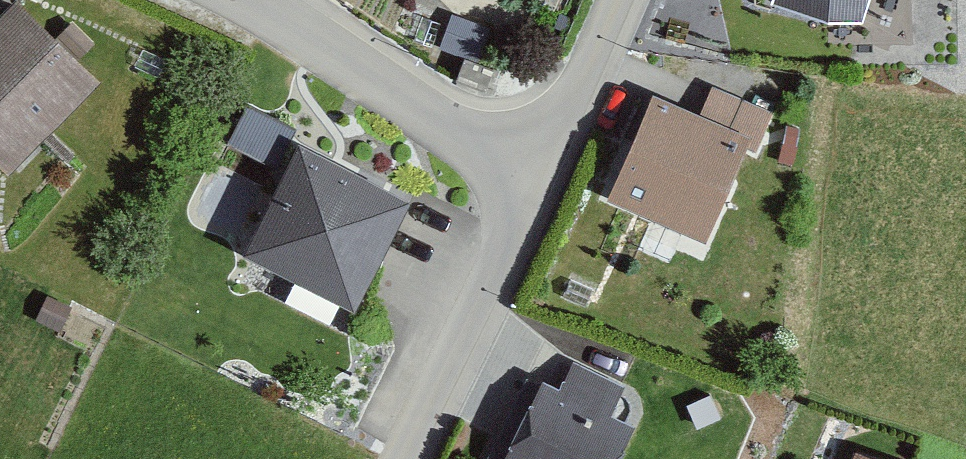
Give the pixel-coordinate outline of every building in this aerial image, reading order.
[(0,11),(0,139),(82,71),(23,0),(13,0),(0,11)] [(876,23),(883,0),(791,0),(876,23)] [(703,225),(755,130),(670,84),(618,179),(703,225)] [(252,108),(241,136),(294,157),(305,129),(252,108)] [(253,239),(357,291),(407,192),(303,140),(253,239)] [(642,424),(555,375),(508,458),(623,458),(642,424)] [(857,447),(853,458),(903,458),(857,447)]
